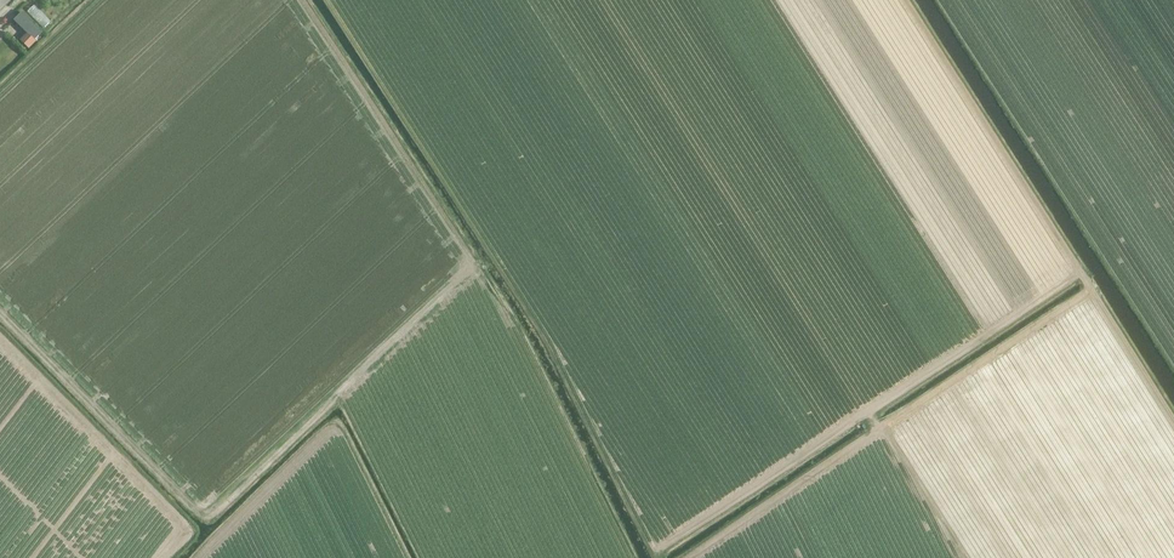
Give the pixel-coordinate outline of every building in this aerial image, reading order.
[(12,0),(0,0),(0,11),(12,0)] [(44,26),(50,20),(31,0),(19,0),(44,26)] [(35,40),(43,32),(22,11),(14,20),(26,32),(19,39),(29,49),(36,41),(35,40)]
